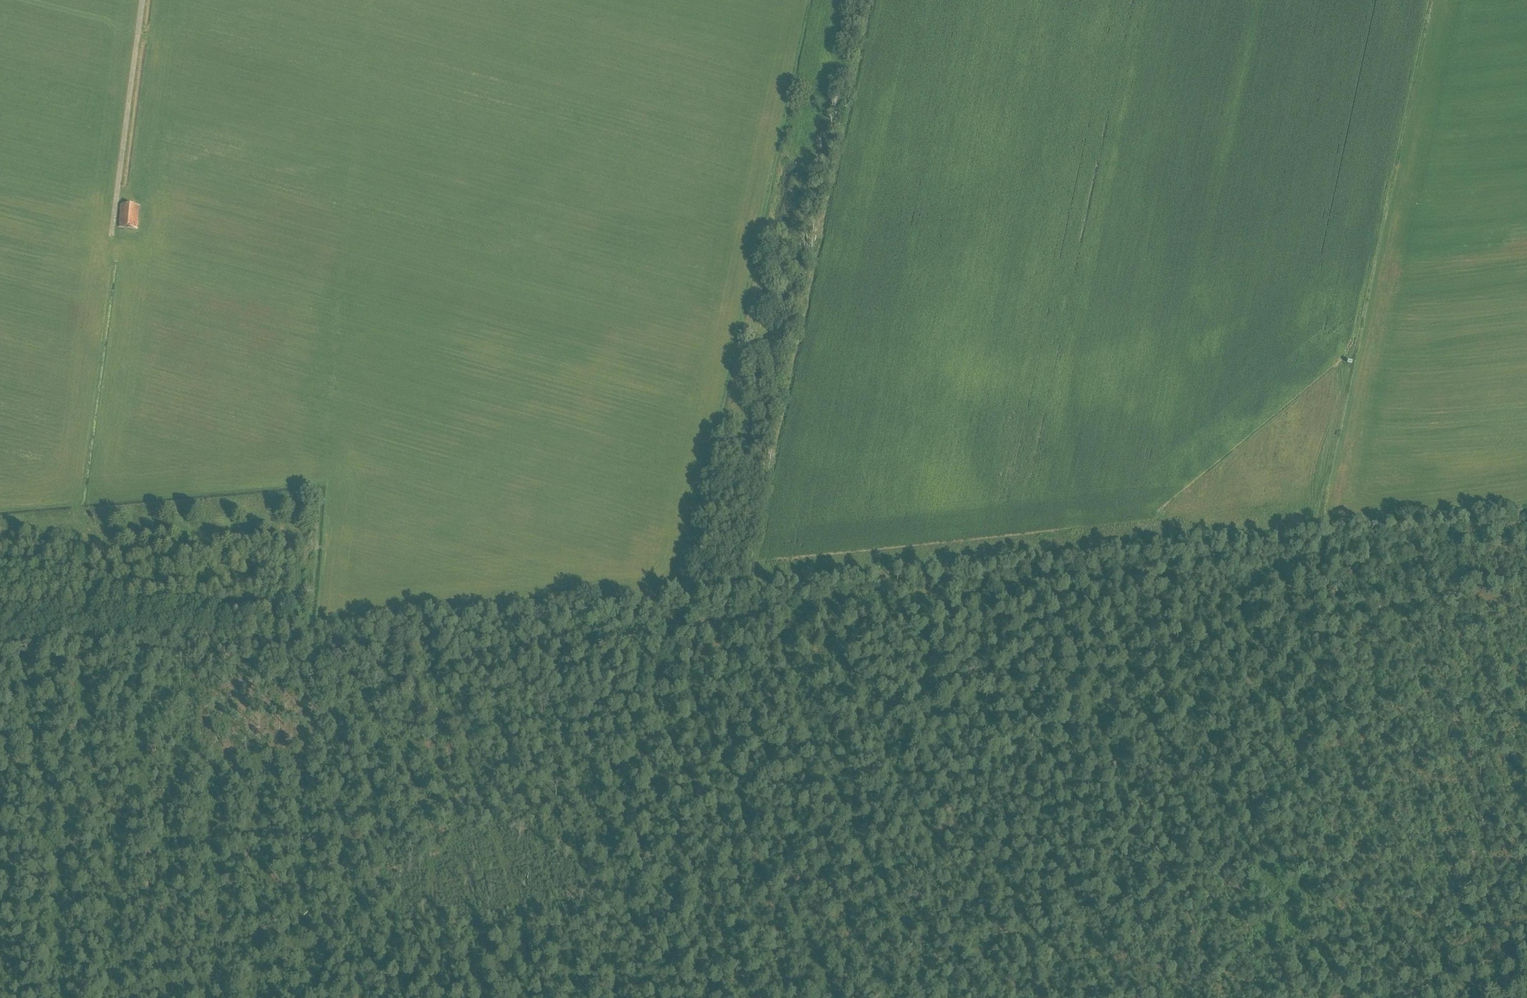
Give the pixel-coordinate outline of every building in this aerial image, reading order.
[(139,206),(121,204),(119,227),(137,229),(139,206)]
